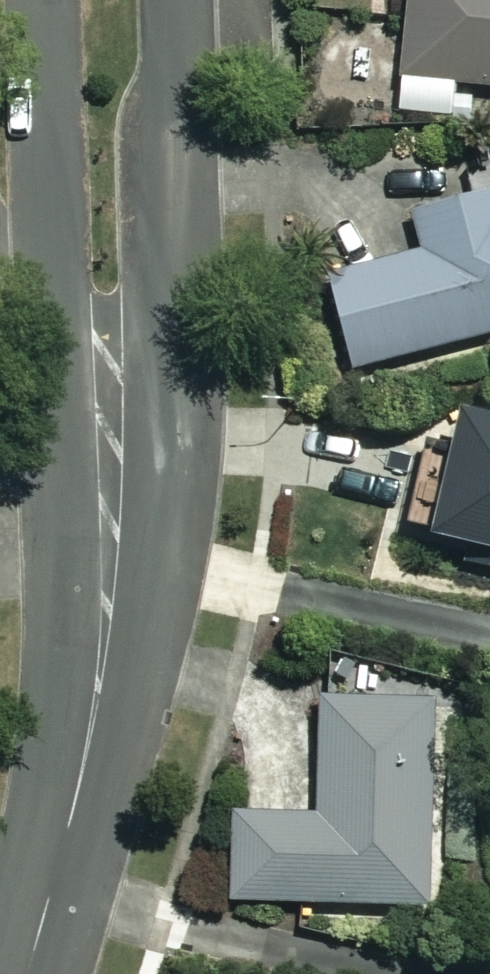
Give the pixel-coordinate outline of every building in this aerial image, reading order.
[(399,82),(489,90),(489,0),(406,0),(399,82)] [(414,217),(423,255),(328,279),(351,370),(489,334),(489,197),(414,217)] [(426,427),(407,543),(489,557),(489,438),(426,427)] [(429,905),(433,701),(320,698),(317,819),(233,817),(232,901),(429,905)]
